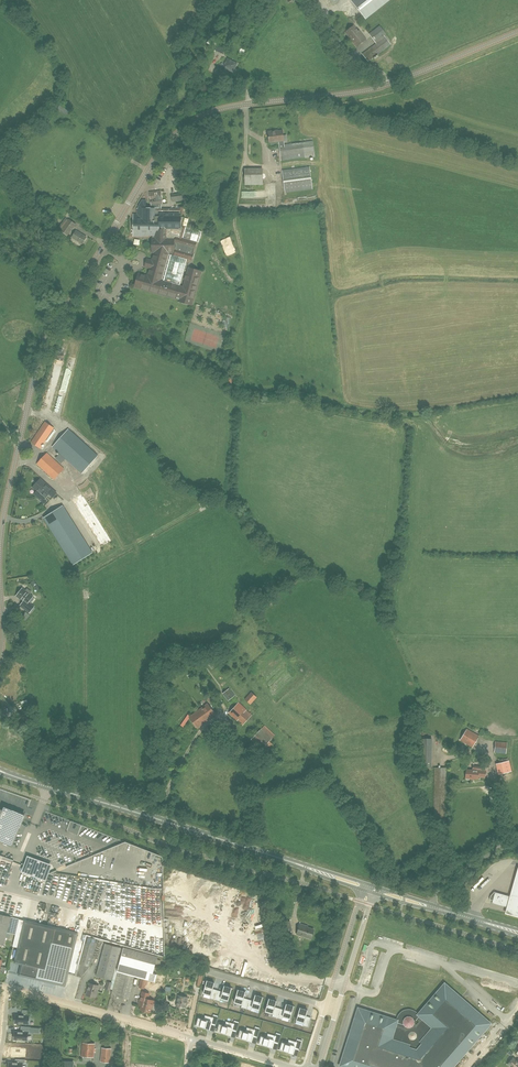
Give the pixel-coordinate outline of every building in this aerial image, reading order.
[(389,0),(351,0),(366,19),(389,0)] [(346,31),(347,32),(345,33),(348,36),(349,36),(357,47),(366,40),(359,31),(358,31),(354,26),(346,31)] [(368,62),(368,61),(391,44),(384,35),(386,34),(380,26),(369,34),(376,43),(362,54),(368,62)] [(207,42),(209,45),(213,40),(215,42),(217,39),(213,35),(207,42)] [(231,71),(233,67),(235,68),(237,63),(227,59),(225,63),(227,64),(225,67),(224,67),(222,66),(220,70),(225,72),(226,68),(231,71)] [(57,108),(65,114),(68,111),(60,105),(57,108)] [(280,141),(281,145),(279,145),(281,156),(314,152),(313,141),(284,145),(283,140),(284,140),(282,130),(275,131),(275,130),(268,131),(269,142),(280,141)] [(309,167),(282,170),(285,192),(312,189),(309,167)] [(264,169),(245,169),(245,185),(264,185),(264,169)] [(191,259),(195,242),(181,239),(184,229),(181,228),(184,217),(182,217),(182,208),(179,208),(179,209),(168,209),(161,209),(161,204),(163,204),(161,191),(149,192),(152,208),(146,208),(146,203),(142,200),(139,206),(139,208),(137,208),(137,215),(134,215),(133,234),(141,235),(141,236),(146,236),(146,235),(155,235),(156,239),(152,239),(152,251),(155,251),(152,261),(148,260),(147,263),(146,266),(151,268),(149,277),(138,275),(135,286),(180,298),(179,301),(191,305),(200,271),(189,268),(183,287),(159,280),(168,251),(176,251),(175,255),(191,259)] [(183,193),(171,195),(172,202),(185,200),(183,193)] [(68,235),(76,224),(68,219),(60,230),(68,235)] [(72,237),(82,243),(86,237),(76,231),(72,237)] [(236,387),(232,376),(227,378),(230,389),(236,387)] [(31,442),(40,448),(54,428),(45,421),(31,442)] [(68,429),(64,434),(52,447),(81,473),(97,456),(68,429)] [(54,479),(64,468),(47,453),(37,464),(54,479)] [(42,501),(49,493),(53,497),(56,493),(40,479),(33,487),(37,490),(34,494),(42,501)] [(63,506),(43,518),(73,565),(92,552),(63,506)] [(35,580),(31,583),(34,586),(38,591),(40,590),(40,589),(35,580)] [(33,596),(29,593),(31,591),(26,588),(25,590),(22,588),(16,596),(23,601),(20,606),(29,613),(34,606),(28,602),(33,596)] [(229,688),(227,690),(222,693),(228,701),(235,695),(229,688)] [(251,692),(245,699),(250,704),(257,697),(251,692)] [(188,717),(196,728),(216,714),(208,703),(188,717)] [(242,725),(252,715),(238,703),(229,713),(242,725)] [(30,713),(20,715),(21,722),(31,720),(30,713)] [(220,728),(218,728),(217,729),(222,737),(229,733),(224,722),(218,725),(220,728)] [(275,735),(264,725),(261,728),(250,740),(261,749),(272,738),(275,735)] [(479,736),(467,729),(460,740),(472,747),(479,736)] [(237,732),(229,734),(231,743),(239,741),(237,732)] [(420,767),(431,767),(431,739),(420,739),(420,767)] [(494,752),(506,753),(507,742),(495,741),(494,752)] [(242,756),(247,752),(243,747),(239,751),(242,756)] [(495,763),(498,774),(512,771),(509,760),(495,763)] [(478,776),(485,777),(485,770),(484,770),(484,767),(472,766),(472,770),(466,770),(466,779),(466,780),(469,780),(469,779),(471,779),(471,778),(478,778),(478,776)] [(435,800),(440,800),(440,795),(442,795),(442,780),(438,780),(438,770),(430,770),(431,781),(434,780),(435,795),(435,800)] [(25,815),(4,806),(3,810),(0,809),(0,841),(12,846),(25,815)] [(506,914),(517,918),(517,874),(506,914)] [(511,897),(510,896),(495,892),(494,892),(490,896),(489,899),(493,900),(492,903),(508,907),(511,897)] [(51,905),(49,923),(55,924),(57,906),(51,905)] [(7,932),(15,934),(19,919),(0,915),(0,943),(4,944),(6,937),(7,933),(7,932)] [(18,948),(14,963),(21,964),(18,975),(37,979),(40,969),(46,970),(53,944),(57,928),(24,920),(18,948)] [(300,924),(298,930),(297,934),(311,938),(314,930),(304,927),(305,925),(300,924)] [(40,969),(37,979),(65,986),(78,933),(57,928),(53,944),(46,970),(40,969)] [(87,937),(79,963),(90,966),(97,940),(87,937)] [(96,975),(112,980),(121,948),(105,944),(96,975)] [(153,973),(157,957),(124,948),(117,972),(121,973),(115,996),(128,999),(134,977),(141,979),(148,980),(155,982),(158,974),(153,973)] [(148,980),(141,979),(139,987),(144,989),(146,985),(147,985),(148,980)] [(218,990),(213,988),(214,983),(207,980),(203,993),(211,995),(210,998),(215,999),(218,990)] [(306,982),(305,988),(308,989),(315,991),(314,996),(317,996),(320,985),(306,982)] [(99,986),(89,983),(86,995),(96,997),(99,986)] [(442,1018),(422,1041),(452,1066),(453,1066),(492,1022),(447,983),(424,1009),(431,1016),(441,1005),(443,1006),(449,999),(451,1000),(450,1002),(472,1022),(474,1020),(475,1021),(453,1048),(454,1049),(453,1051),(438,1038),(440,1036),(442,1038),(452,1026),(442,1018)] [(218,990),(215,999),(220,1001),(221,998),(228,1000),(232,988),(224,985),(223,991),(218,990)] [(246,1008),(249,999),(244,997),(245,992),(238,989),(234,1002),(242,1004),(241,1007),(246,1008)] [(150,1012),(151,1006),(152,1006),(154,1001),(148,999),(149,993),(143,991),(139,1003),(142,1004),(141,1010),(150,1012)] [(249,999),(246,1008),(251,1010),(252,1007),(259,1009),(263,997),(255,994),(254,1000),(249,999)] [(179,996),(177,1006),(185,1007),(186,1005),(187,1004),(187,1002),(187,1001),(187,997),(179,996)] [(280,1008),(275,1006),(276,1001),(269,999),(265,1011),(273,1013),(272,1016),(277,1017),(280,1008)] [(285,1009),(280,1008),(277,1017),(282,1019),(283,1016),(290,1018),(294,1006),(286,1004),(285,1009)] [(311,1017),(306,1015),(307,1010),(300,1008),(296,1020),(304,1022),(303,1025),(308,1026),(311,1017)] [(344,1066),(408,1066),(415,1047),(391,1039),(397,1020),(358,1009),(341,1066),(344,1066)] [(16,1015),(15,1023),(28,1024),(29,1016),(32,1016),(32,1011),(22,1010),(22,1015),(16,1015)] [(198,1018),(196,1025),(203,1027),(209,1029),(210,1024),(215,1025),(218,1016),(213,1014),(212,1017),(211,1022),(204,1020),(204,1019),(198,1018)] [(219,1024),(217,1031),(224,1033),(230,1035),(231,1030),(236,1031),(239,1022),(234,1020),(233,1023),(233,1024),(232,1028),(225,1026),(219,1024)] [(15,1032),(14,1039),(27,1040),(28,1032),(31,1033),(31,1027),(21,1026),(21,1032),(15,1032)] [(240,1030),(238,1037),(245,1039),(251,1041),(252,1036),(257,1037),(260,1028),(255,1027),(254,1029),(254,1030),(253,1034),(246,1032),(240,1030)] [(261,1036),(259,1044),(266,1046),(272,1047),(273,1042),(278,1044),(281,1034),(276,1033),(275,1036),(274,1040),(267,1038),(266,1038),(261,1036)] [(133,1038),(129,1050),(137,1052),(136,1055),(141,1056),(143,1049),(138,1048),(139,1044),(140,1040),(133,1038)] [(282,1042),(280,1050),(287,1052),(293,1053),(294,1048),(299,1050),(302,1040),(297,1039),(296,1042),(295,1046),(288,1044),(287,1044),(282,1042)] [(12,1048),(12,1056),(25,1057),(25,1049),(28,1049),(28,1044),(18,1043),(18,1048),(12,1048)] [(82,1056),(94,1057),(95,1044),(83,1043),(82,1056)] [(146,1050),(145,1057),(150,1059),(151,1056),(158,1058),(161,1045),(154,1043),(153,1048),(152,1051),(146,1050)] [(101,1061),(110,1062),(111,1048),(102,1048),(101,1061)] [(165,1055),(163,1062),(168,1063),(169,1061),(176,1063),(180,1050),(172,1048),(171,1053),(170,1056),(165,1055)] [(508,1064),(512,1066),(517,1066),(517,1062),(513,1058),(508,1064)]
